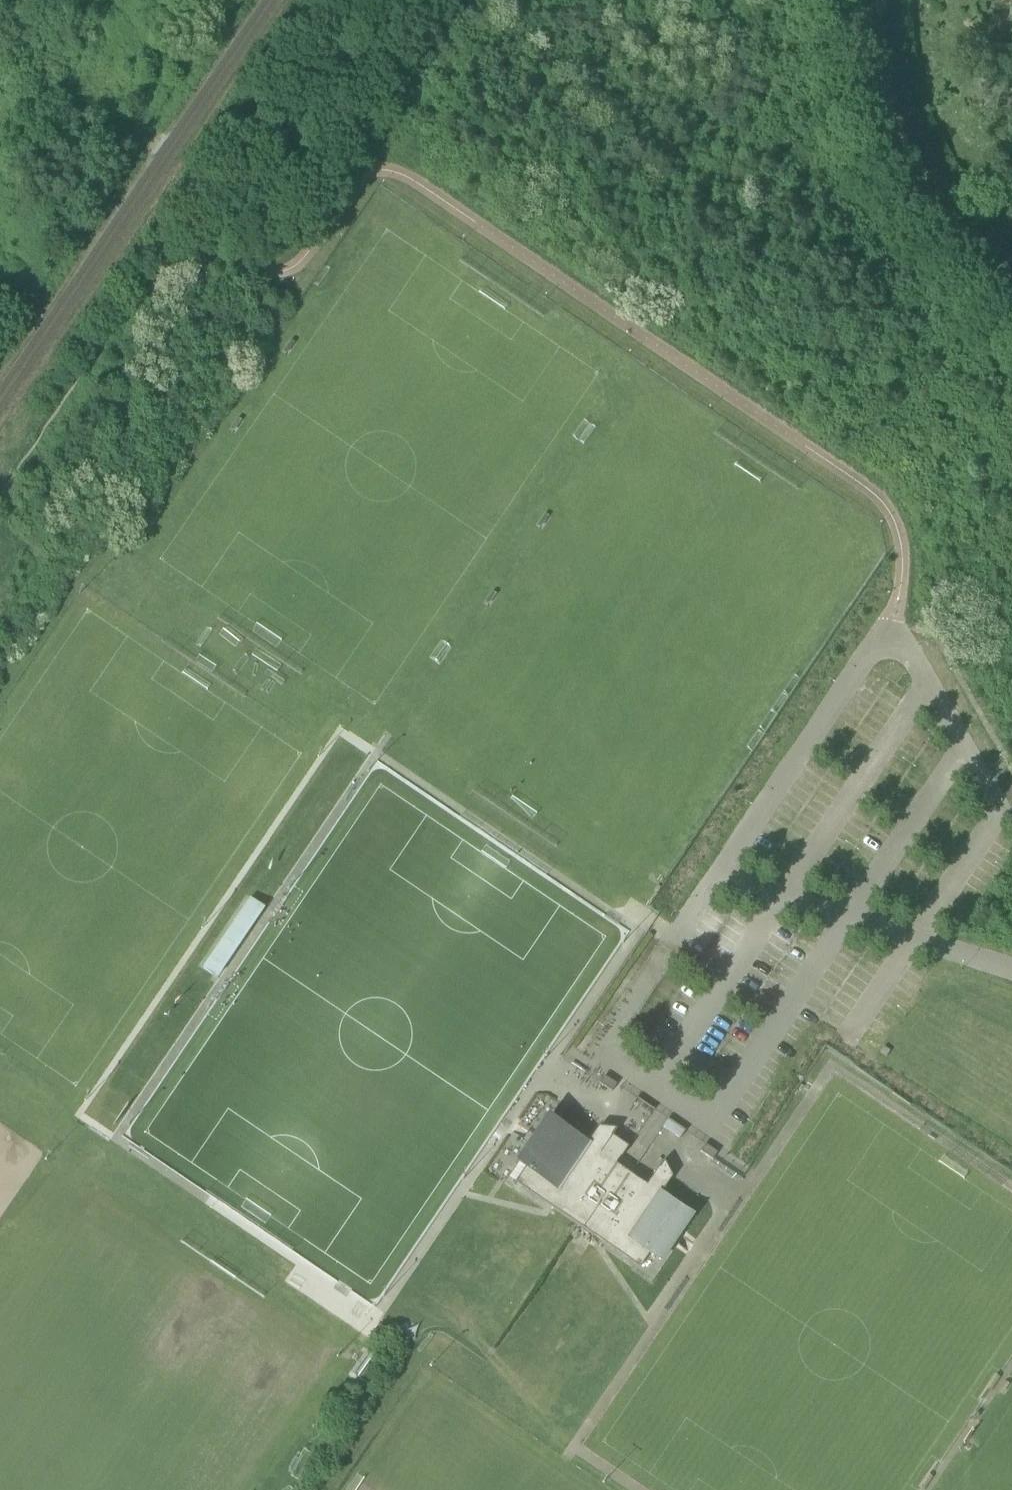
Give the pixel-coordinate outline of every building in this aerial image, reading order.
[(600,1083),(612,1092),(617,1084),(605,1076),(600,1083)] [(598,1127),(587,1144),(549,1119),(519,1164),(526,1169),(516,1183),(583,1229),(624,1169),(600,1154),(617,1130),(598,1127)] [(684,1130),(668,1119),(664,1127),(679,1137),(684,1130)] [(705,1144),(701,1152),(713,1160),(718,1153),(705,1144)] [(657,1257),(687,1213),(661,1195),(672,1177),(663,1161),(647,1185),(624,1169),(583,1229),(640,1268),(650,1253),(657,1257)] [(362,1351),(353,1374),(365,1379),(374,1356),(362,1351)]
